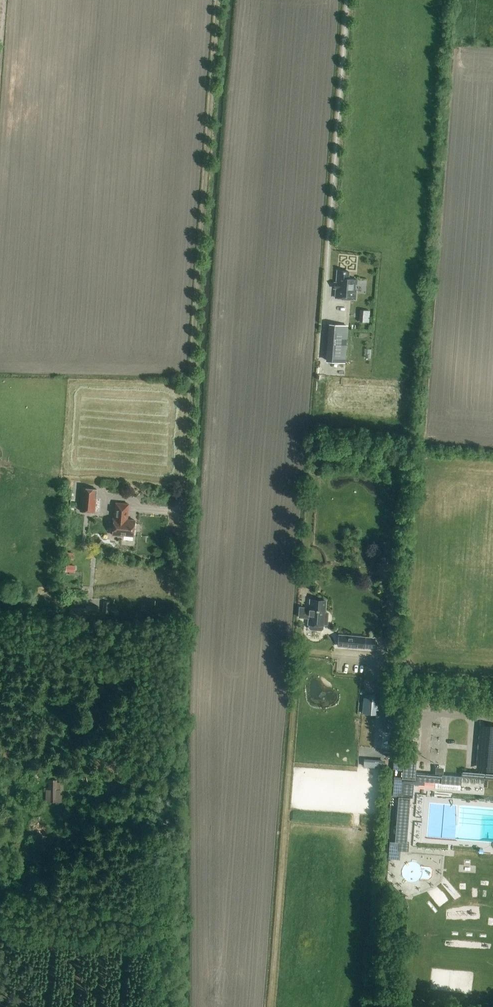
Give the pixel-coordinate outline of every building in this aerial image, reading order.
[(337,271),(336,282),(334,282),(333,289),(336,290),(335,298),(355,300),(357,280),(348,279),(348,272),(337,271)] [(372,321),(374,310),(364,308),(363,319),(372,321)] [(344,353),(346,325),(330,324),(328,352),(344,353)] [(97,489),(82,488),(80,511),(95,512),(97,489)] [(128,504),(116,503),(114,518),(112,535),(122,536),(122,535),(133,536),(135,520),(127,520),(128,504)] [(66,552),(65,559),(73,560),(74,553),(66,552)] [(309,618),(308,624),(309,624),(308,628),(310,630),(321,631),(323,629),(323,625),(324,625),(324,624),(325,613),(326,601),(310,600),(309,608),(299,607),(299,617),(309,618)] [(69,620),(98,620),(99,607),(86,607),(86,609),(69,609),(69,620)] [(337,646),(374,649),(375,638),(338,635),(337,646)] [(381,699),(364,698),(362,714),(379,715),(381,699)] [(390,702),(388,716),(398,717),(400,704),(390,702)] [(384,769),(385,761),(364,759),(363,767),(384,769)] [(461,782),(461,777),(415,773),(416,762),(403,761),(403,762),(399,761),(399,768),(403,768),(403,770),(402,777),(394,777),(392,797),(398,797),(395,842),(397,842),(397,851),(408,852),(409,843),(407,842),(410,798),(413,798),(414,784),(424,785),(424,782),(461,785),(461,782)] [(399,768),(399,761),(394,761),(394,770),(403,770),(403,768),(399,768)] [(46,802),(61,802),(61,795),(59,795),(60,783),(57,782),(57,780),(49,780),(49,790),(46,790),(46,802)]
